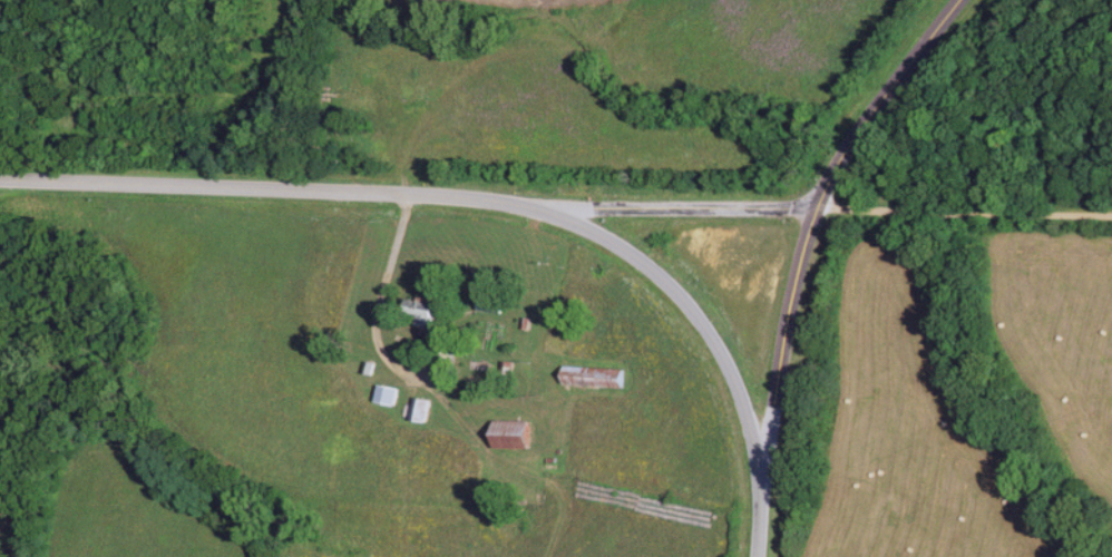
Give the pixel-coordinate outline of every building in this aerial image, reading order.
[(426,336),(437,309),(410,297),(404,312),(417,318),(412,330),(426,336)] [(560,388),(620,391),(620,371),(561,369),(560,388)] [(396,391),(378,387),(374,404),(392,408),(396,391)] [(424,425),(427,403),(413,400),(409,423),(424,425)] [(526,423),(491,423),(491,451),(526,451),(526,423)]
